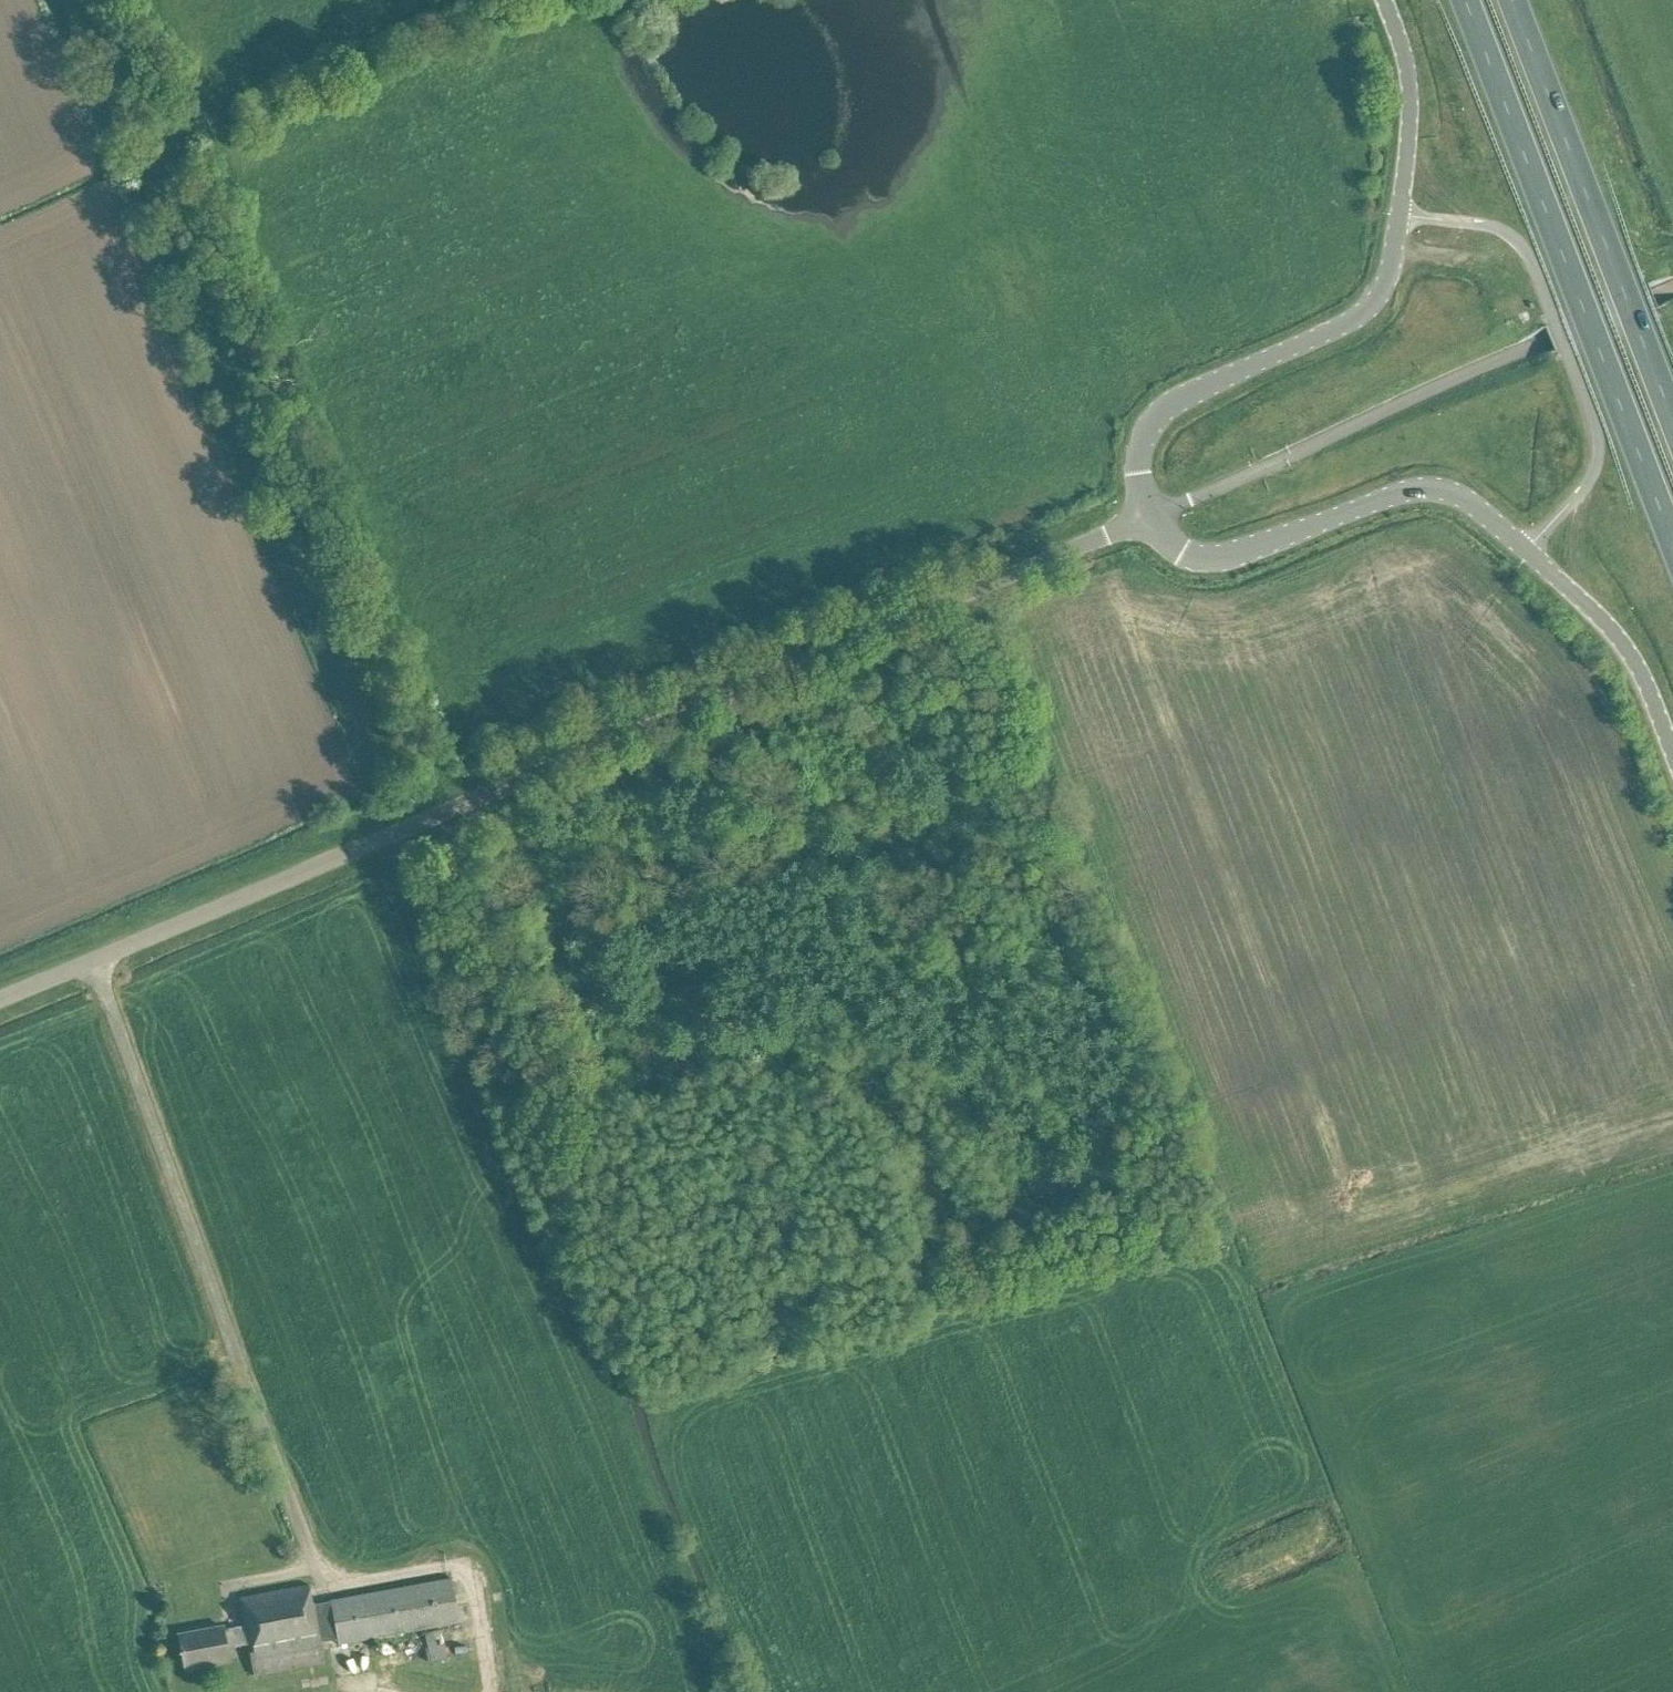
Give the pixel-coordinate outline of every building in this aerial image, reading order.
[(458,1623),(450,1581),(331,1602),(331,1603),(314,1606),(313,1604),(311,1605),(308,1587),(239,1599),(244,1626),(222,1630),(221,1627),(177,1635),(183,1670),(229,1662),(226,1648),(248,1644),(254,1675),(322,1663),(319,1642),(336,1639),(338,1645),(458,1623)] [(420,1666),(448,1660),(442,1631),(413,1636),(420,1666)]
